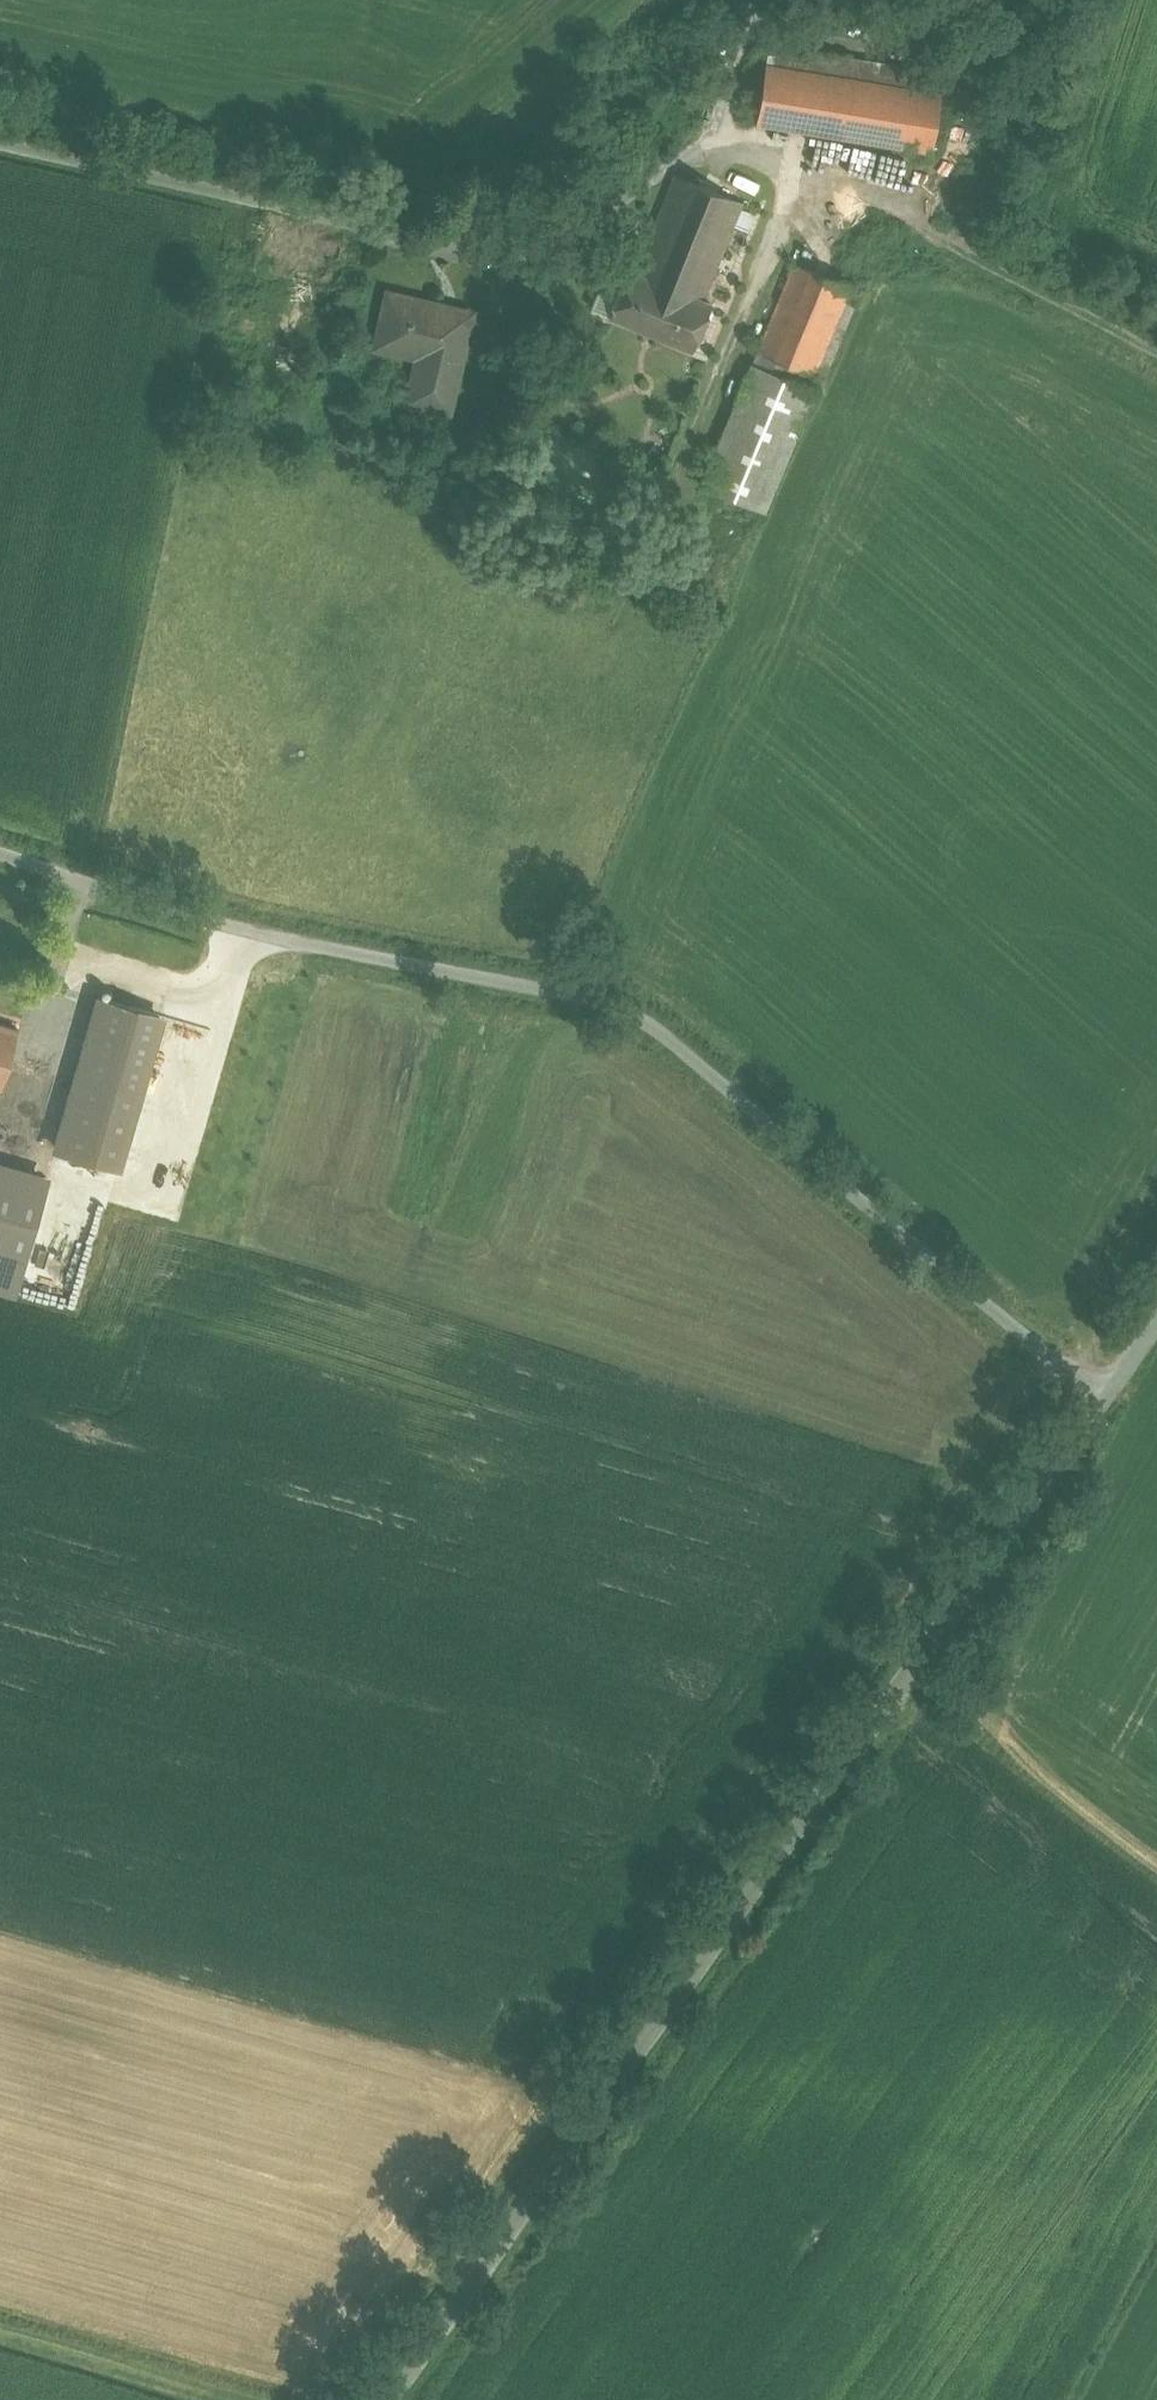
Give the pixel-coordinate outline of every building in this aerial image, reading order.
[(943,73),(769,45),(757,121),(931,150),(943,73)] [(742,203),(676,175),(636,273),(703,300),(742,203)] [(860,291),(794,263),(758,350),(813,373),(824,377),(860,291)] [(636,273),(628,269),(609,314),(692,348),(711,304),(703,300),(636,273)] [(471,313),(389,294),(377,345),(380,345),(381,338),(428,349),(419,386),(413,384),(409,400),(447,409),(457,364),(458,364),(471,313)] [(500,321),(476,316),(469,346),(492,351),(500,321)] [(813,373),(758,350),(701,485),(763,511),(814,389),(808,386),(813,373)] [(57,1144),(57,1145),(58,1146),(117,1163),(160,1016),(98,998),(57,1144)] [(0,1024),(0,1089),(1,1090),(19,1030),(0,1024)] [(0,1127),(0,1166),(47,1180),(58,1146),(57,1145),(57,1144),(0,1127)]
